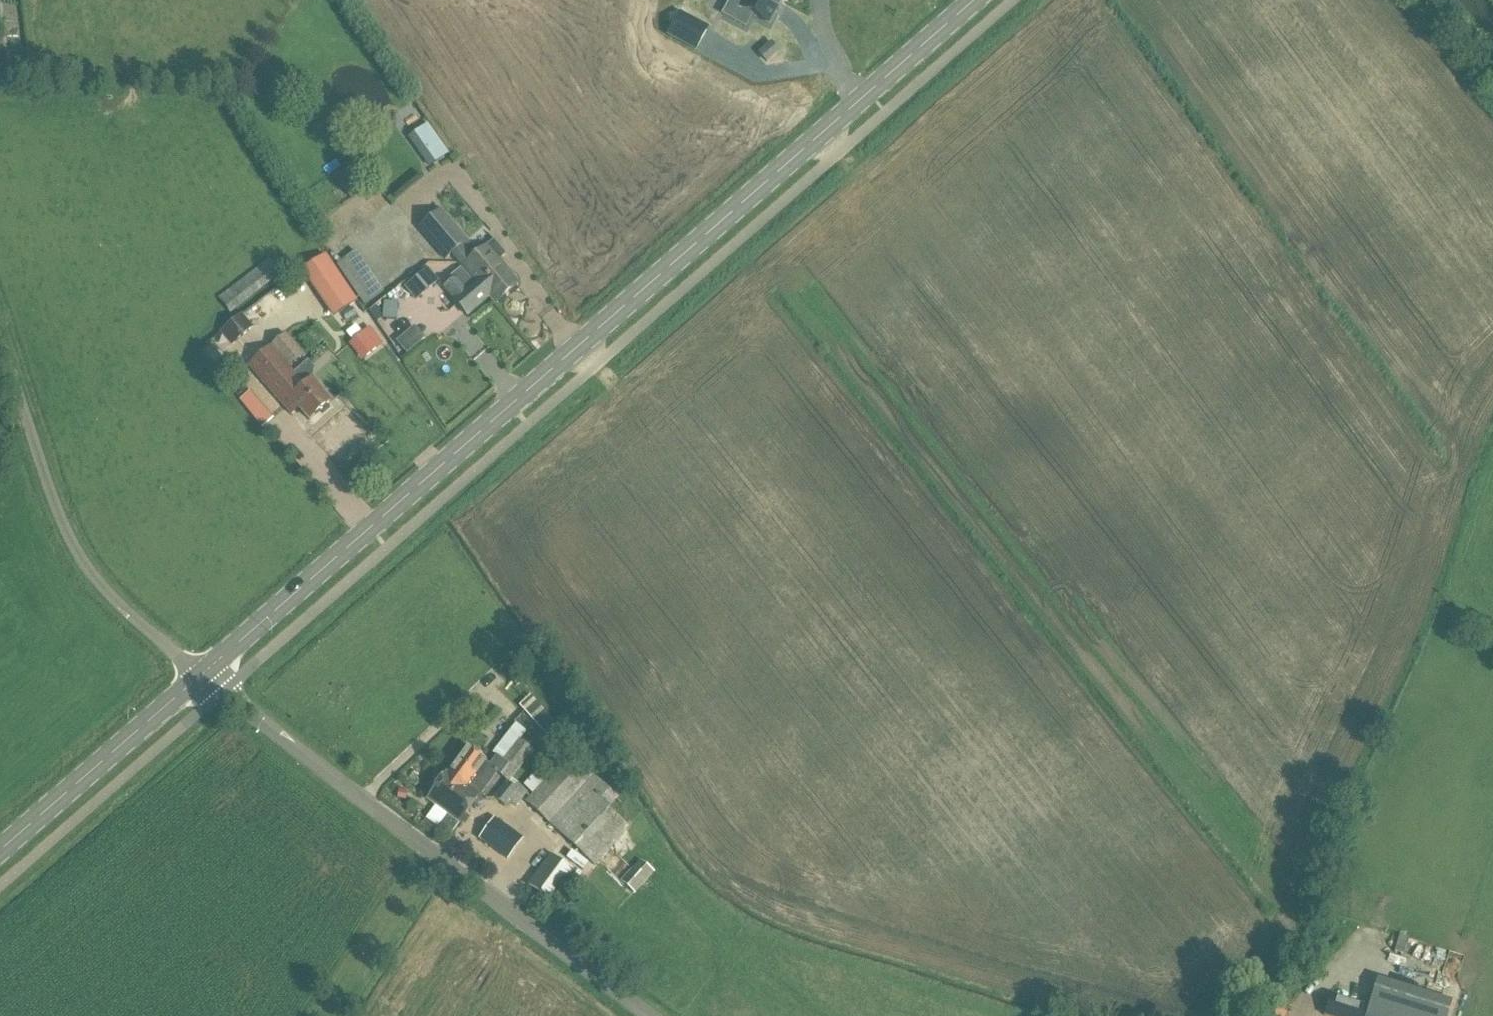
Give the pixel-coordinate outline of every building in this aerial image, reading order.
[(747,14),(775,29),(783,14),(785,15),(788,8),(786,7),(787,6),(777,0),(754,0),(747,14)] [(713,18),(748,58),(759,49),(724,9),(713,18)] [(706,29),(680,15),(668,36),(695,50),(706,29)] [(642,23),(633,35),(644,44),(654,31),(642,23)] [(764,24),(750,34),(759,47),(773,38),(764,24)] [(772,46),(760,57),(767,65),(779,54),(772,46)] [(428,155),(444,143),(432,127),(416,140),(428,155)] [(350,208),(375,192),(363,175),(339,191),(350,208)] [(420,230),(437,251),(450,241),(457,250),(451,255),(452,256),(475,284),(476,284),(489,300),(495,306),(518,287),(498,262),(503,258),(492,245),(473,261),(462,248),(467,243),(441,212),(420,230)] [(351,239),(330,251),(355,292),(376,280),(351,239)] [(418,239),(403,248),(409,259),(424,250),(418,239)] [(450,241),(437,251),(445,261),(452,256),(451,255),(457,250),(450,241)] [(322,306),(348,292),(322,242),(295,257),(322,306)] [(271,260),(218,300),(230,315),(282,275),(271,260)] [(427,269),(403,287),(414,301),(438,282),(427,269)] [(476,284),(475,284),(474,285),(461,270),(452,278),(454,281),(444,290),(467,318),(489,300),(476,284)] [(396,304),(382,303),(381,319),(395,320),(396,304)] [(391,330),(404,342),(419,325),(406,313),(391,330)] [(221,336),(232,349),(253,331),(242,318),(221,336)] [(367,330),(346,347),(360,364),(380,347),(367,330)] [(285,337),(247,367),(282,407),(284,406),(307,386),(291,368),(303,357),(285,337)] [(311,382),(307,386),(284,406),(292,415),(299,409),(310,422),(330,404),(311,382)] [(259,387),(241,402),(264,429),(281,414),(259,387)] [(533,692),(521,703),(558,744),(570,733),(533,692)] [(526,730),(519,739),(530,748),(537,739),(526,730)] [(450,771),(450,772),(469,786),(482,795),(500,771),(510,779),(533,750),(530,748),(519,739),(510,732),(492,754),(498,759),(492,768),(486,764),(469,750),(452,773),(450,771)] [(570,755),(526,803),(551,825),(594,777),(570,755)] [(469,786),(450,772),(428,801),(446,814),(437,826),(449,836),(458,824),(460,825),(482,795),(469,786)] [(594,777),(551,825),(595,867),(629,829),(599,801),(609,791),(594,777)] [(506,782),(494,799),(508,809),(511,804),(516,809),(528,794),(522,789),(519,792),(506,782)] [(496,821),(481,840),(507,860),(521,840),(496,821)] [(551,857),(529,887),(550,902),(572,872),(551,857)] [(640,862),(620,884),(634,897),(654,874),(640,862)] [(1449,964),(1454,941),(1441,938),(1435,960),(1449,964)] [(1324,1015),(1364,1015),(1367,1006),(1332,995),(1331,995),(1324,1015)]
